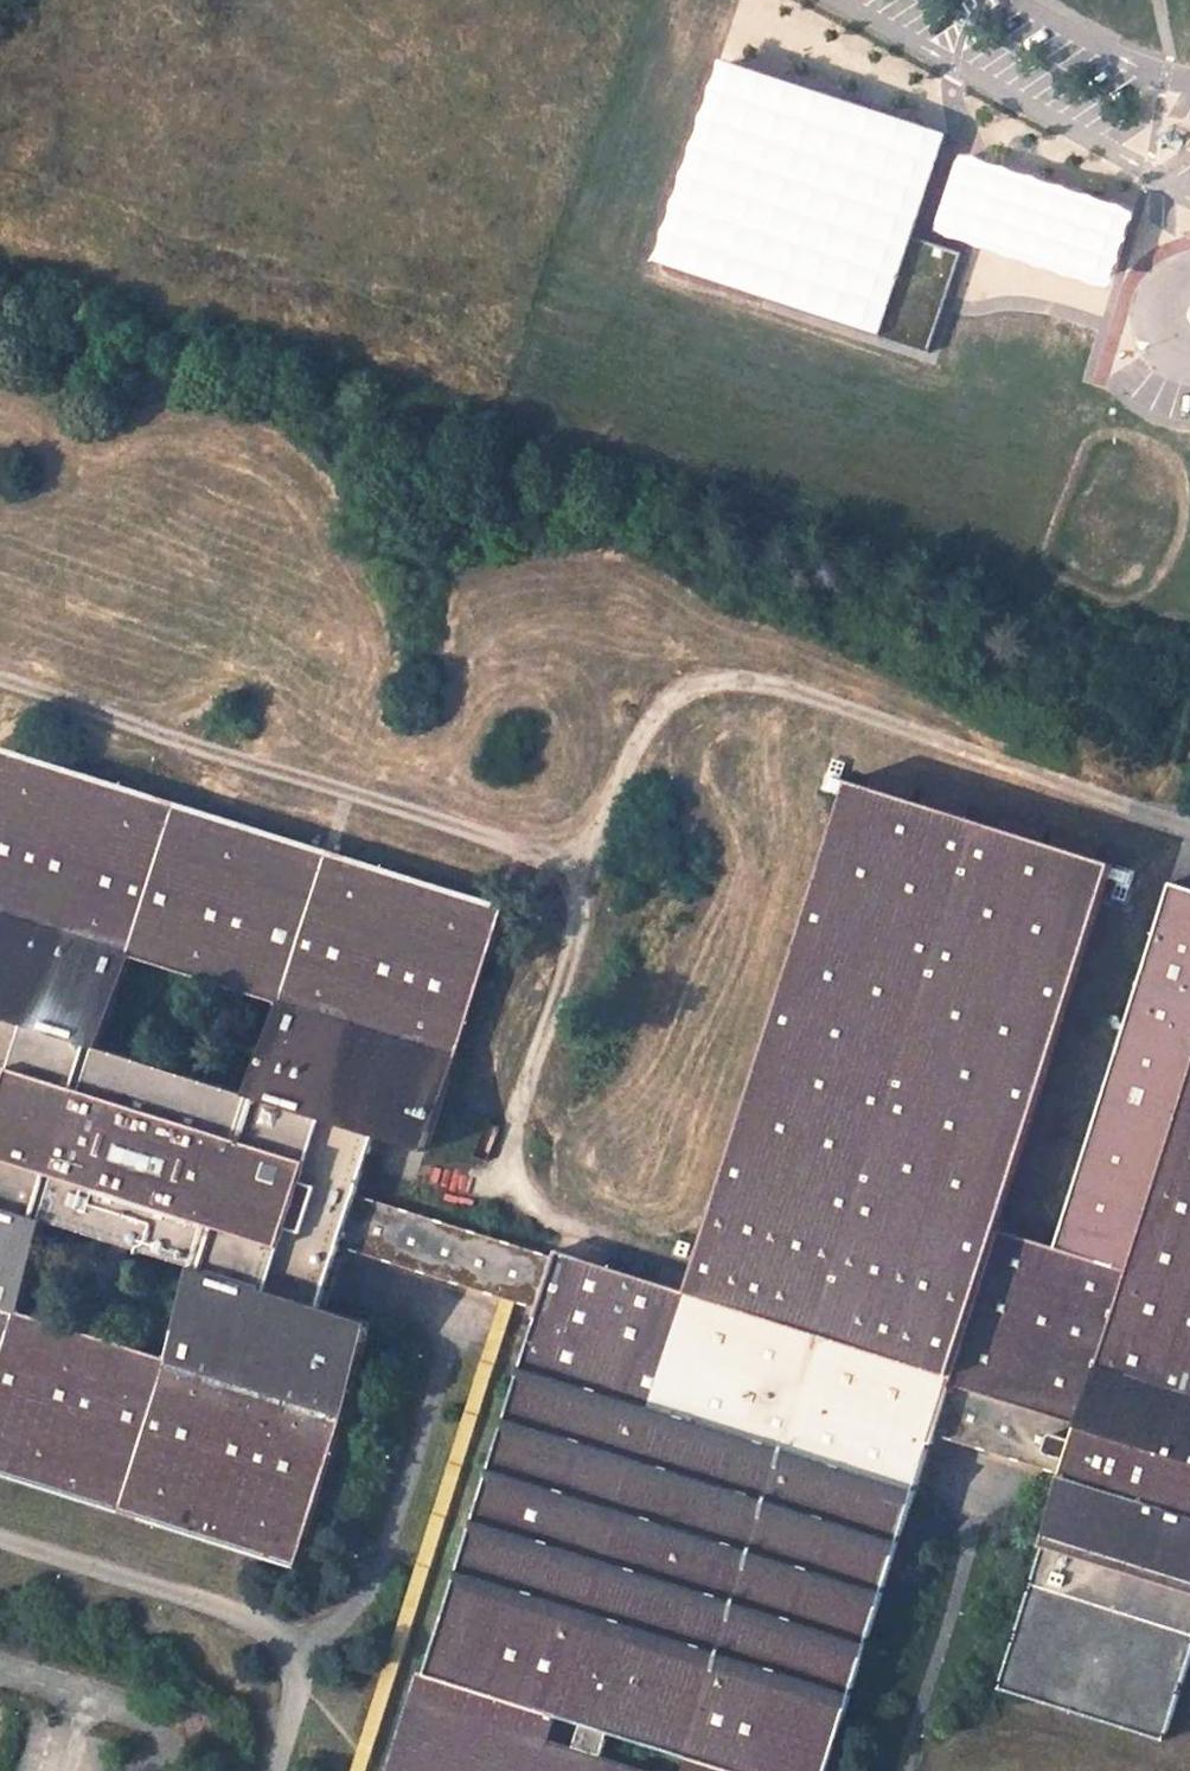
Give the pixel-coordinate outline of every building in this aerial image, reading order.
[(951,133),(712,64),(640,265),(926,355),(964,256),(917,240),(951,133)] [(307,1538),(374,1322),(324,1307),(342,1246),(540,1308),(427,1675),(560,1717),(585,1725),(578,1747),(605,1755),(611,1733),(687,1757),(732,1770),(828,1770),(935,1433),(1066,1474),(1000,1687),(1166,1739),(1189,1666),(1189,1086),(1132,1270),(1057,1246),(1000,1228),(1115,862),(1096,857),(1100,844),(1056,831),(1052,842),(1044,839),(1048,827),(1002,814),(999,825),(965,815),(969,803),(925,789),(921,802),(914,799),(919,787),(873,773),(869,786),(852,780),(691,1292),(558,1249),(556,1257),(359,1195),(377,1135),(429,1151),(497,934),(0,779),(0,1443),(307,1538)] [(1189,1086),(1189,888),(1171,882),(1057,1246),(1132,1270),(1189,1086)] [(397,1770),(646,1770),(553,1741),(560,1717),(427,1675),(397,1770)] [(687,1757),(683,1770),(732,1770),(687,1757)]
